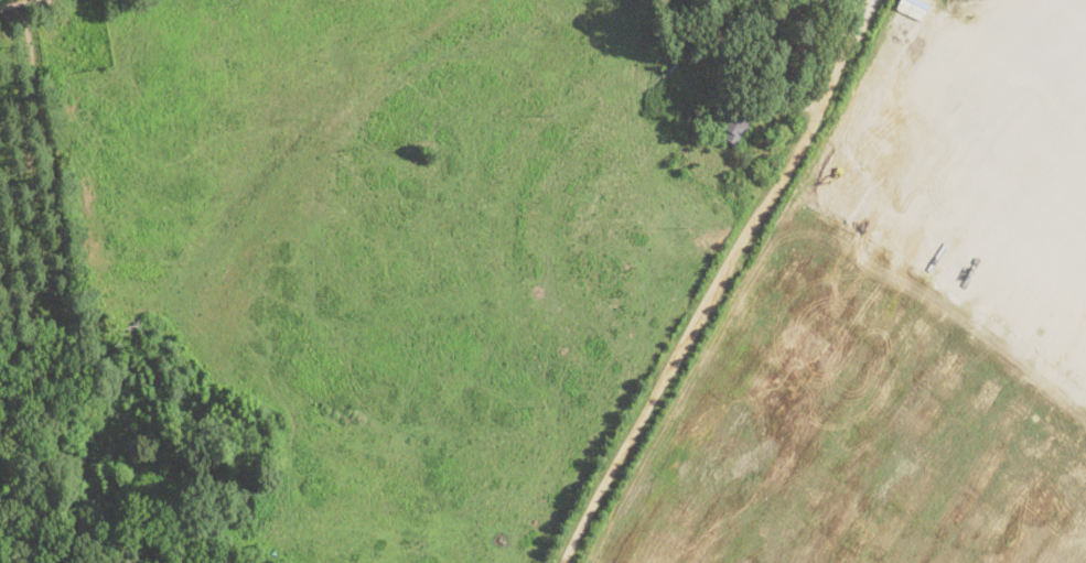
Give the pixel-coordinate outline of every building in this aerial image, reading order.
[(750,127),(748,131),(744,130),(735,145),(724,138),(729,131),(724,128),(735,108),(752,117),(748,126),(750,127)] [(703,117),(700,121),(695,117),(698,112),(703,117)] [(438,156),(437,162),(423,158),(426,152),(438,156)]
